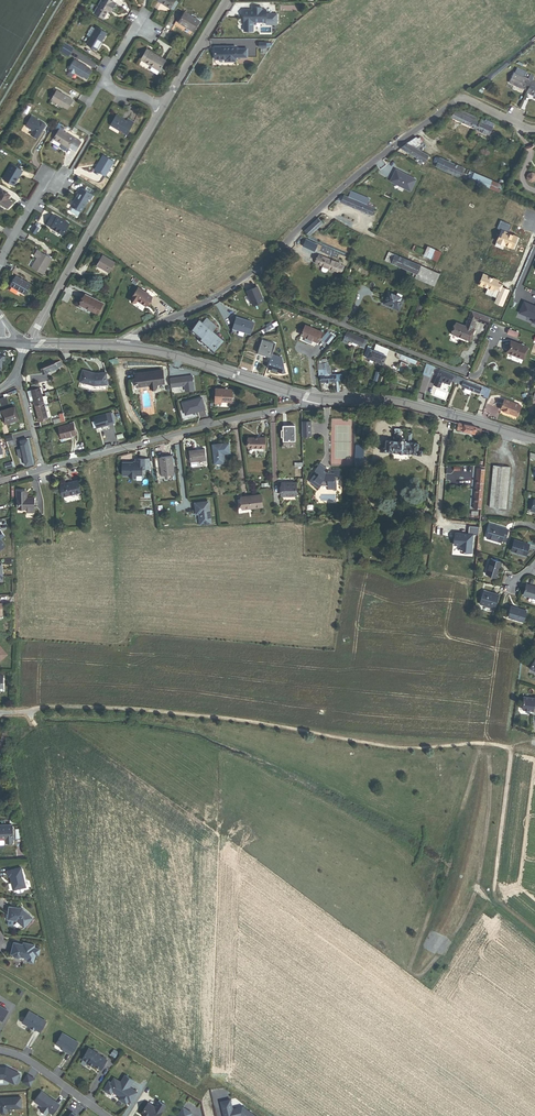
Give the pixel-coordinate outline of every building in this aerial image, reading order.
[(103,19),(108,10),(111,12),(115,4),(108,0),(102,0),(94,13),(103,19)] [(170,9),(173,4),(175,1),(175,0),(159,0),(158,2),(170,9)] [(252,7),(252,10),(252,11),(250,11),(250,10),(244,10),(244,31),(253,31),(253,22),(266,22),(266,10),(262,10),(262,7),(252,7)] [(187,28),(193,32),(200,22),(185,13),(178,23),(185,27),(185,26),(188,28),(187,28)] [(87,36),(90,38),(95,29),(92,27),(87,36)] [(106,36),(107,33),(97,27),(95,29),(106,36)] [(101,43),(106,36),(95,29),(90,38),(86,45),(97,51),(100,45),(99,45),(100,42),(101,43)] [(69,56),(73,48),(65,44),(61,51),(69,56)] [(247,57),(247,49),(236,49),(236,47),(215,47),(215,59),(225,60),(225,61),(236,61),(236,57),(247,57)] [(141,60),(144,62),(150,52),(147,50),(141,60)] [(159,72),(166,61),(151,52),(150,52),(144,62),(149,66),(150,65),(152,66),(150,70),(157,75),(159,72)] [(87,79),(91,71),(87,69),(88,68),(75,60),(69,69),(70,70),(69,71),(74,74),(75,73),(82,77),(83,76),(87,79)] [(161,74),(168,62),(166,61),(159,72),(161,74)] [(523,90),(524,88),(528,79),(514,73),(509,83),(523,90)] [(524,88),(528,90),(532,81),(533,78),(530,76),(528,79),(524,88)] [(532,81),(528,90),(526,93),(534,97),(534,83),(532,81)] [(67,110),(73,101),(57,91),(51,100),(67,110)] [(450,118),(475,129),(478,123),(476,122),(478,118),(462,110),(460,114),(456,112),(450,118)] [(129,122),(129,123),(126,121),(116,115),(110,125),(127,135),(133,124),(129,122)] [(31,135),(37,139),(45,125),(31,117),(26,126),(33,131),(31,135)] [(492,128),(494,123),(485,119),(484,121),(487,122),(486,125),(492,128)] [(476,130),(489,136),(492,128),(486,125),(487,122),(484,121),(481,120),(476,130)] [(72,142),(74,144),(76,141),(74,139),(74,138),(60,130),(54,140),(61,144),(68,148),(69,148),(72,142)] [(407,144),(413,148),(422,142),(419,139),(417,138),(416,137),(410,142),(407,144)] [(76,152),(81,142),(74,138),(74,139),(76,141),(74,144),(72,142),(69,148),(76,152)] [(425,162),(428,157),(413,148),(407,144),(405,145),(401,148),(425,162)] [(96,171),(105,176),(114,162),(103,155),(99,163),(100,163),(96,171)] [(463,171),(464,168),(440,158),(436,167),(460,178),(463,171)] [(3,179),(13,185),(19,175),(20,176),(22,171),(12,165),(3,179)] [(416,180),(396,170),(390,181),(399,185),(400,185),(405,188),(404,188),(410,191),(416,180)] [(466,180),(471,182),(475,173),(470,171),(466,180)] [(500,193),(503,185),(498,183),(475,173),(471,182),(480,186),(480,185),(500,193)] [(71,206),(81,212),(89,199),(91,201),(93,196),(80,188),(78,193),(79,193),(71,206)] [(377,209),(366,205),(369,199),(351,192),(348,198),(344,196),(343,196),(342,196),(341,197),(336,201),(372,216),(372,215),(374,216),(377,209)] [(12,202),(0,196),(0,204),(8,209),(12,202)] [(63,235),(69,224),(53,215),(47,224),(51,227),(51,228),(63,235)] [(304,231),(309,237),(323,224),(318,219),(304,231)] [(511,225),(500,220),(496,229),(501,231),(494,246),(503,249),(504,245),(514,249),(519,238),(507,233),(511,225)] [(424,256),(426,251),(414,245),(412,250),(424,256)] [(437,262),(442,252),(428,246),(426,251),(424,256),(437,262)] [(32,268),(43,274),(52,259),(37,250),(34,256),(39,259),(37,261),(36,261),(32,268)] [(415,278),(434,287),(439,274),(389,252),(385,261),(413,273),(417,275),(415,277),(415,278)] [(104,270),(109,273),(115,262),(103,256),(97,266),(102,269),(102,268),(105,270),(104,270)] [(342,270),(344,267),(340,266),(341,264),(319,256),(316,264),(323,266),(322,270),(323,272),(326,273),(327,272),(329,269),(338,272),(338,271),(339,268),(342,270)] [(498,280),(483,274),(479,284),(487,288),(485,294),(491,296),(496,298),(495,303),(502,306),(509,290),(501,287),(502,285),(497,283),(498,280)] [(11,286),(25,294),(31,285),(16,276),(11,286)] [(264,302),(257,287),(247,292),(253,306),(264,302)] [(146,306),(152,297),(139,288),(131,300),(136,303),(137,301),(146,306)] [(393,308),(399,311),(404,299),(389,292),(384,302),(394,307),(393,308)] [(98,314),(103,304),(85,295),(80,305),(98,314)] [(534,307),(534,306),(523,301),(519,313),(533,319),(532,321),(534,323),(534,308),(534,307)] [(488,325),(491,318),(472,311),(469,318),(476,320),(488,325)] [(214,352),(223,340),(212,331),(216,327),(207,318),(203,323),(199,327),(196,325),(192,330),(202,338),(200,340),(214,352)] [(236,330),(251,334),(254,323),(236,318),(233,329),(236,330)] [(452,334),(470,341),(474,330),(472,329),(474,323),(476,320),(469,318),(465,327),(457,323),(452,334)] [(301,336),(318,343),(322,332),(306,325),(301,336)] [(321,339),(325,342),(330,335),(327,332),(321,339)] [(361,345),(364,339),(346,332),(344,338),(348,340),(352,342),(358,344),(361,345)] [(325,342),(328,344),(334,337),(331,334),(330,335),(325,342)] [(271,358),(272,354),(275,344),(262,340),(258,353),(271,358)] [(523,359),(528,348),(511,341),(507,352),(523,359)] [(374,360),(383,364),(389,350),(377,345),(374,351),(371,349),(367,348),(364,356),(370,359),(374,360)] [(282,373),(286,372),(282,358),(272,354),(271,358),(267,368),(271,370),(272,369),(277,371),(281,370),(282,373)] [(418,365),(419,362),(401,355),(400,358),(418,365)] [(327,363),(326,358),(322,359),(322,360),(320,361),(319,370),(320,369),(320,364),(327,363)] [(41,369),(43,374),(58,368),(63,366),(60,361),(41,369)] [(326,375),(331,375),(328,362),(327,363),(320,364),(320,369),(324,369),(326,375)] [(405,373),(408,364),(401,362),(398,370),(405,373)] [(431,377),(434,367),(426,364),(423,374),(431,377)] [(336,382),(336,381),(336,374),(331,375),(326,375),(324,369),(320,369),(320,377),(321,383),(326,382),(328,382),(336,382)] [(108,385),(107,372),(95,373),(83,370),(80,381),(94,385),(108,385)] [(157,384),(164,384),(163,370),(135,374),(137,386),(150,385),(150,388),(157,387),(157,384)] [(450,385),(453,377),(450,375),(451,374),(445,371),(444,373),(439,371),(434,385),(440,387),(442,381),(450,385)] [(170,379),(171,387),(185,386),(186,391),(191,392),(195,391),(193,376),(170,379)] [(479,393),(482,386),(464,379),(462,385),(462,386),(466,387),(464,392),(464,394),(470,396),(471,395),(473,390),(479,393)] [(487,398),(491,389),(482,386),(479,393),(484,394),(483,396),(487,398)] [(35,405),(44,403),(42,397),(41,394),(43,394),(41,388),(40,388),(32,390),(27,391),(29,399),(30,401),(33,400),(34,402),(32,403),(32,405),(35,404),(35,405)] [(228,402),(232,402),(233,389),(227,389),(225,389),(216,389),(215,403),(221,403),(221,402),(228,402)] [(183,403),(186,415),(206,410),(203,398),(183,403)] [(521,406),(505,399),(500,409),(517,416),(521,406)] [(39,421),(48,419),(44,403),(35,405),(39,421)] [(357,413),(365,419),(366,404),(358,404),(357,413)] [(18,420),(14,407),(0,412),(0,416),(0,417),(2,416),(5,424),(18,420)] [(97,428),(113,423),(111,413),(110,413),(94,417),(95,421),(97,427),(97,428)] [(356,445),(363,446),(365,421),(357,420),(356,445)] [(311,436),(311,421),(302,421),(302,436),(311,436)] [(487,436),(488,432),(481,430),(481,429),(476,428),(477,427),(458,423),(457,430),(487,436)] [(76,434),(74,425),(71,426),(70,424),(59,427),(62,438),(76,434)] [(284,441),(295,441),(295,426),(283,426),(283,430),(284,437),(284,441)] [(249,448),(265,448),(265,438),(249,438),(249,448)] [(422,451),(418,450),(418,443),(411,443),(410,442),(410,445),(406,445),(406,441),(405,440),(405,439),(403,438),(401,438),(400,439),(400,440),(399,440),(398,440),(398,444),(394,444),(394,441),(393,441),(386,440),(386,447),(381,447),(381,451),(385,452),(385,451),(393,452),(392,452),(410,454),(410,453),(417,454),(417,455),(422,455),(422,451)] [(25,465),(33,464),(28,440),(20,442),(25,465)] [(215,464),(224,463),(223,454),(230,453),(229,444),(222,444),(212,445),(215,464)] [(354,470),(361,470),(363,446),(356,445),(354,470)] [(197,461),(206,460),(205,449),(189,451),(190,462),(191,462),(197,461)] [(162,476),(174,475),(172,456),(160,457),(162,476)] [(142,475),(142,469),(145,469),(145,459),(136,459),(136,462),(136,463),(133,463),(123,463),(123,475),(128,475),(132,478),(136,475),(142,475)] [(336,480),(335,480),(335,477),(340,476),(340,470),(331,470),(331,471),(331,473),(328,473),(326,473),(324,471),(326,468),(319,464),(315,471),(319,474),(316,476),(314,475),(309,482),(319,489),(322,486),(328,486),(328,489),(337,489),(337,481),(336,480)] [(489,507),(506,509),(510,467),(493,466),(489,507)] [(474,508),(481,509),(485,469),(477,468),(474,508)] [(81,492),(78,481),(61,485),(64,496),(81,492)] [(282,496),(296,496),(296,483),(282,483),(282,496)] [(34,512),(34,498),(27,498),(27,491),(17,491),(18,509),(28,509),(28,512),(34,512)] [(242,509),(263,507),(261,495),(241,497),(242,509)] [(200,524),(211,523),(208,502),(195,503),(196,512),(199,512),(201,511),(201,514),(199,515),(200,524)] [(501,543),(502,541),(505,529),(490,525),(486,538),(501,543)] [(479,535),(479,527),(469,526),(468,534),(455,533),(454,545),(460,546),(460,552),(465,552),(465,551),(471,552),(473,535),(479,535)] [(511,551),(526,555),(529,544),(514,540),(511,551)] [(417,565),(418,562),(416,559),(414,557),(412,557),(403,564),(402,565),(406,569),(412,570),(417,565)] [(486,574),(497,577),(501,562),(490,559),(486,574)] [(527,584),(523,595),(532,598),(534,599),(534,587),(527,584)] [(480,604),(495,608),(499,595),(484,591),(480,604)] [(509,617),(523,622),(526,611),(512,607),(509,617)] [(0,645),(0,662),(8,654),(0,645)] [(534,697),(534,698),(524,697),(522,708),(523,709),(533,711),(533,708),(534,708),(534,697)] [(12,824),(0,825),(0,840),(4,839),(4,838),(5,838),(5,843),(13,843),(12,824)] [(26,887),(21,867),(7,870),(9,876),(10,876),(12,882),(13,882),(13,884),(12,884),(14,890),(16,889),(17,892),(18,893),(23,892),(24,890),(23,887),(26,887)] [(33,918),(22,908),(18,908),(18,909),(16,908),(16,907),(10,907),(8,919),(17,920),(24,927),(33,918)] [(38,955),(40,949),(34,947),(34,945),(26,943),(25,945),(23,944),(14,942),(11,954),(12,954),(15,957),(19,958),(21,957),(28,958),(27,961),(33,962),(35,954),(38,955)] [(3,1021),(9,1011),(0,1006),(0,1019),(3,1021)] [(35,1030),(36,1029),(41,1032),(47,1022),(30,1011),(23,1023),(29,1026),(29,1025),(31,1026),(32,1028),(35,1030)] [(63,1033),(57,1044),(65,1049),(64,1050),(72,1055),(79,1043),(63,1033)] [(95,1066),(102,1070),(108,1059),(102,1055),(103,1054),(98,1051),(97,1053),(89,1048),(84,1058),(91,1062),(96,1065),(95,1066)] [(19,1078),(20,1076),(18,1076),(19,1074),(6,1068),(5,1068),(1,1069),(1,1068),(0,1068),(0,1079),(3,1079),(14,1084),(15,1083),(18,1084),(20,1079),(19,1078)] [(34,1080),(27,1076),(23,1083),(30,1087),(34,1080)] [(109,1081),(105,1091),(111,1094),(114,1092),(121,1096),(119,1100),(127,1105),(130,1101),(132,1103),(137,1094),(130,1088),(134,1082),(131,1079),(125,1076),(121,1082),(114,1078),(110,1083),(109,1081)] [(59,1105),(41,1092),(34,1101),(42,1107),(40,1110),(46,1115),(49,1112),(52,1115),(59,1105)] [(7,1112),(7,1109),(21,1108),(21,1098),(0,1099),(0,1112),(2,1114),(5,1114),(7,1112)] [(243,1108),(233,1110),(231,1100),(221,1103),(225,1115),(254,1115),(243,1108)] [(141,1112),(144,1115),(163,1115),(166,1106),(161,1103),(154,1107),(147,1103),(141,1112)]
